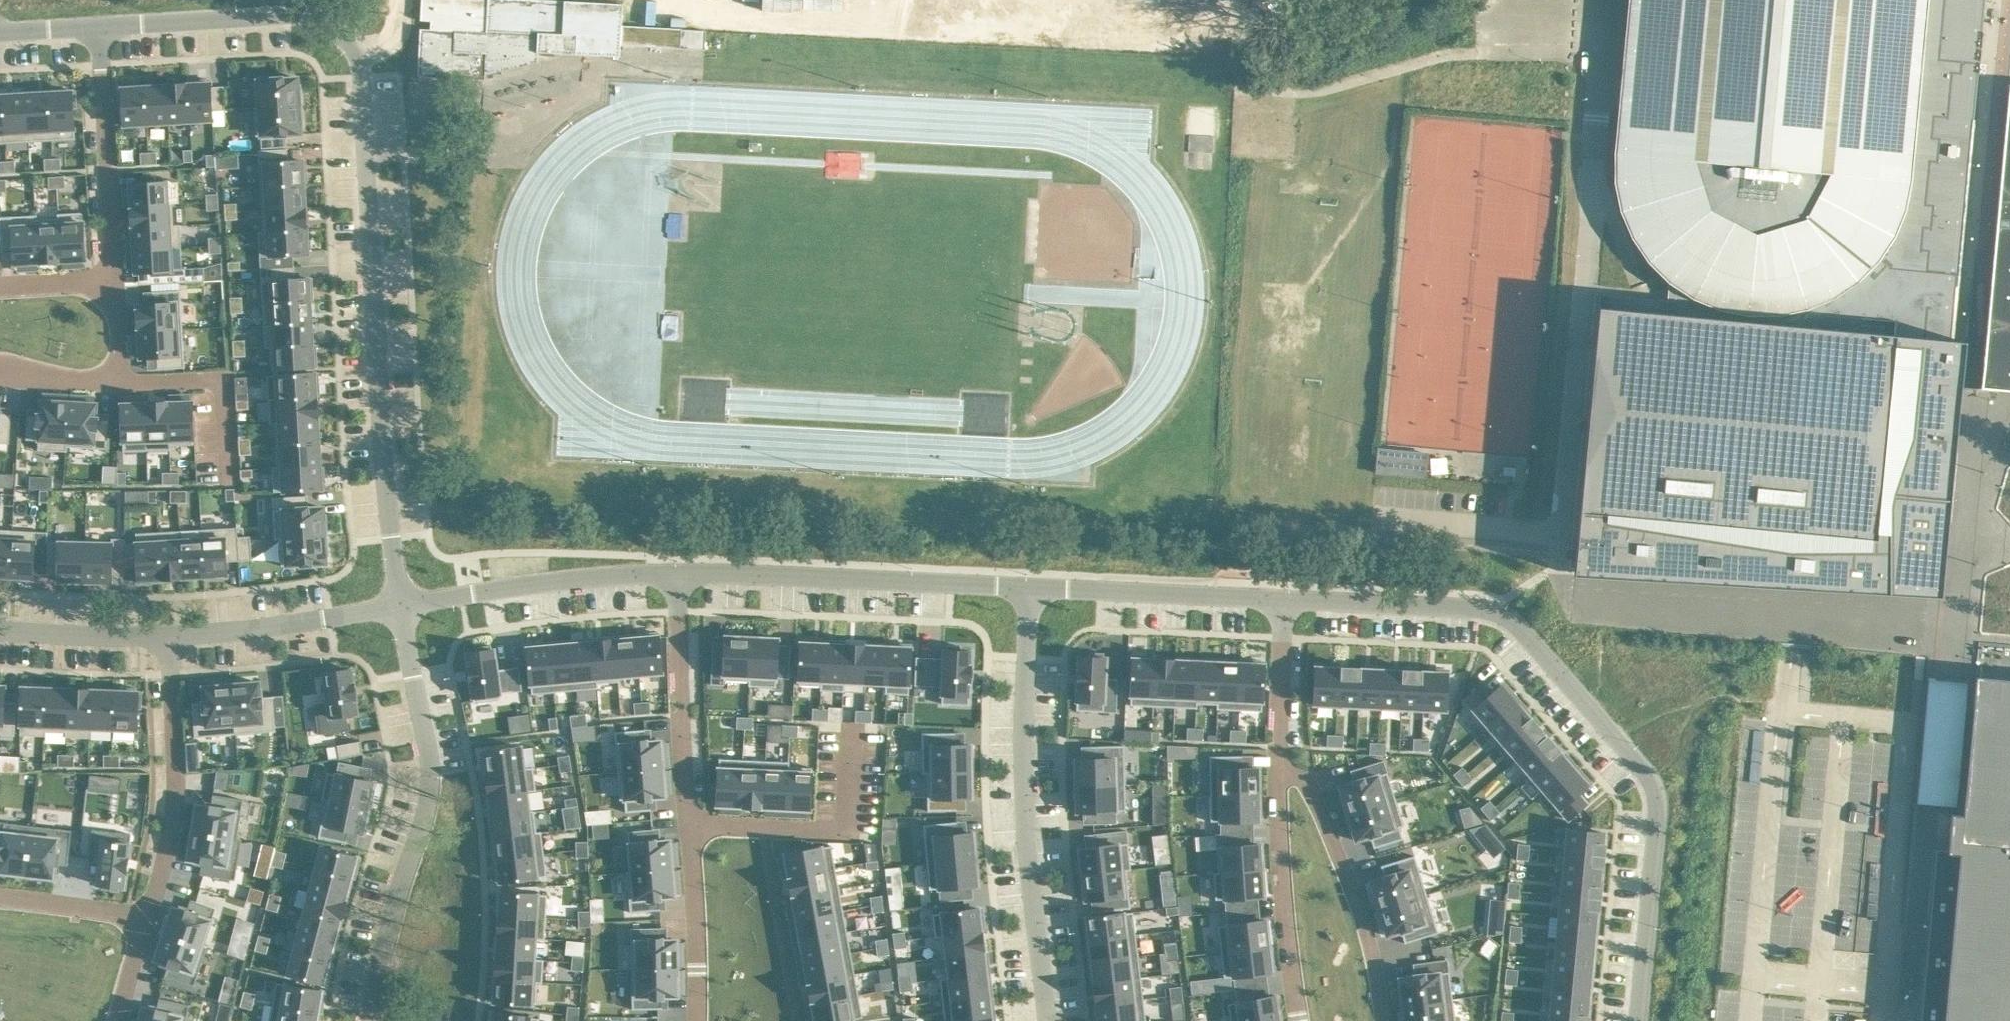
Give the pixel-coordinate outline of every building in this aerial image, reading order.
[(578,23),(622,25),(623,3),(559,0),(422,0),(421,15),(517,20),(578,23)] [(1959,286),(1974,119),(1985,0),(1628,0),(1618,105),(1614,153),(1617,184),(1620,211),(1631,238),(1648,262),(1668,282),(1665,313),(1953,340),(1958,286),(1959,286)] [(577,34),(578,23),(517,20),(421,15),(421,20),(431,21),(431,29),(440,29),(486,32),(487,26),(540,29),(540,32),(577,34)] [(682,28),(622,25),(578,23),(577,34),(540,32),(540,29),(487,26),(486,32),(440,29),(431,29),(420,28),(418,76),(485,80),(485,72),(494,70),(495,72),(537,62),(538,52),(576,54),(577,35),(584,36),(621,45),(705,49),(706,30),(682,29),(682,28)] [(577,35),(576,54),(620,56),(621,45),(584,36),(577,35)] [(272,79),(258,80),(259,107),(259,108),(303,105),(301,84),(298,84),(298,77),(284,78),(283,76),(272,77),(272,79)] [(198,83),(188,84),(190,121),(213,120),(212,118),(213,118),(212,110),(211,87),(211,84),(211,82),(209,83),(208,79),(197,80),(198,83)] [(167,85),(166,85),(168,122),(190,121),(188,84),(187,84),(187,83),(167,85)] [(166,85),(145,86),(147,124),(168,122),(166,85)] [(122,90),(118,90),(119,105),(123,105),(124,123),(124,125),(147,124),(145,86),(122,88),(122,90)] [(223,86),(211,87),(212,110),(225,109),(223,86)] [(1981,388),(1982,388),(2009,391),(2009,90),(1982,368),(1981,388)] [(72,91),(48,92),(51,140),(75,139),(74,127),(75,127),(74,108),(77,107),(76,93),(73,93),(72,91)] [(48,92),(26,93),(29,141),(51,140),(48,92)] [(26,93),(3,95),(6,143),(29,141),(26,93)] [(259,107),(254,107),(256,136),(261,135),(262,148),(287,146),(286,136),(287,136),(287,134),(301,133),(301,126),(304,126),(303,105),(259,108),(259,107)] [(287,148),(259,150),(261,186),(304,183),(304,182),(307,181),(307,170),(303,171),(302,160),(301,160),(288,160),(287,148)] [(192,149),(184,150),(184,162),(193,161),(192,149)] [(842,150),(842,175),(877,176),(877,151),(842,150)] [(148,152),(140,153),(141,164),(149,164),(148,152)] [(156,152),(148,152),(149,164),(157,163),(156,152)] [(215,154),(206,154),(207,166),(215,166),(215,154)] [(52,158),(44,158),(45,170),(53,170),(52,158)] [(60,158),(52,158),(53,170),(61,169),(60,158)] [(15,160),(7,161),(8,173),(16,172),(15,160)] [(56,176),(48,177),(49,189),(57,188),(56,176)] [(64,176),(56,176),(57,188),(65,188),(64,176)] [(132,184),(130,184),(131,206),(174,204),(172,181),(165,182),(132,184)] [(304,183),(261,186),(262,209),(305,206),(304,183)] [(218,193),(206,194),(207,202),(218,201),(218,193)] [(218,201),(207,202),(207,210),(219,209),(218,201)] [(236,203),(225,203),(225,211),(237,211),(236,203)] [(131,208),(132,226),(133,228),(175,226),(175,224),(174,204),(131,206),(131,208)] [(305,206),(262,209),(263,231),(264,232),(307,230),(305,206)] [(237,211),(225,211),(226,219),(237,219),(237,211)] [(82,212),(58,213),(58,218),(59,218),(62,261),(85,260),(85,258),(83,224),(82,212)] [(0,217),(0,222),(2,251),(14,251),(15,262),(15,264),(38,262),(36,220),(37,219),(37,215),(0,217)] [(37,219),(36,220),(38,262),(40,262),(40,263),(59,262),(59,261),(62,261),(59,218),(58,218),(37,219)] [(175,226),(133,228),(134,250),(181,247),(180,224),(175,224),(175,226)] [(263,231),(259,231),(260,256),(272,255),(272,256),(306,253),(308,253),(307,242),(311,242),(310,231),(307,231),(307,230),(264,232),(263,231)] [(221,236),(209,237),(209,245),(221,244),(221,236)] [(221,244),(209,245),(210,253),(221,252),(221,244)] [(181,247),(134,250),(135,272),(137,272),(147,272),(148,284),(205,281),(204,267),(182,268),(181,247)] [(240,261),(228,262),(229,270),(241,269),(240,261)] [(294,266),(261,268),(263,302),(310,300),(309,290),(313,290),(312,279),(309,280),(309,278),(307,278),(295,278),(294,266)] [(138,309),(137,309),(138,328),(139,328),(139,331),(183,328),(180,290),(152,291),(153,304),(139,305),(137,305),(138,309)] [(242,296),(230,297),(231,305),(243,304),(242,296)] [(310,300),(263,302),(264,325),(311,322),(310,300)] [(243,304),(231,305),(231,313),(243,312),(243,304)] [(1570,623),(1572,624),(1778,643),(1787,644),(1803,645),(1815,646),(1899,654),(1915,656),(1920,656),(1924,656),(1933,657),(1934,657),(1963,660),(1964,660),(1971,661),(1969,675),(1969,679),(1969,680),(1966,708),(1964,731),(1957,805),(1956,814),(1951,814),(1939,812),(1935,848),(1929,920),(1929,922),(1930,923),(1925,970),(1920,1020),(2009,1020),(2009,392),(1989,390),(1988,390),(1982,389),(1981,389),(1971,388),(1962,387),(1960,387),(1959,387),(1958,387),(1958,386),(1959,368),(1950,367),(1953,340),(1665,313),(1599,307),(1575,568),(1574,575),(1570,622),(1570,623)] [(311,322),(264,325),(266,347),(270,347),(313,344),(311,322)] [(183,328),(139,331),(140,357),(142,357),(156,357),(156,369),(185,367),(183,328)] [(245,340),(233,340),(233,348),(245,348),(245,340)] [(313,344),(270,347),(272,369),(278,368),(312,366),(314,366),(314,364),(318,364),(317,353),(313,353),(313,344)] [(245,348),(233,348),(234,356),(246,356),(245,348)] [(279,374),(267,375),(269,398),(278,398),(316,395),(316,394),(320,394),(319,383),(316,383),(315,372),(313,372),(279,374)] [(248,392),(236,393),(237,401),(248,400),(248,392)] [(278,398),(269,398),(270,423),(275,423),(275,421),(318,419),(316,395),(278,398)] [(28,414),(26,439),(39,440),(38,449),(67,451),(67,446),(66,446),(69,401),(41,400),(40,414),(38,414),(38,415),(28,414)] [(248,400),(237,401),(237,409),(249,408),(248,400)] [(69,401),(66,446),(67,446),(107,449),(108,419),(98,418),(98,417),(96,417),(97,403),(69,401)] [(160,402),(145,402),(147,450),(171,450),(171,445),(170,445),(169,401),(160,402)] [(179,401),(169,401),(170,445),(171,445),(194,444),(193,437),(194,437),(193,403),(192,403),(192,401),(179,401)] [(122,405),(123,439),(123,451),(147,450),(145,402),(122,403),(122,405)] [(9,443),(11,413),(0,413),(0,412),(0,442),(9,443)] [(318,419),(275,421),(275,423),(276,445),(319,442),(318,419)] [(251,438),(239,439),(239,447),(251,446),(251,438)] [(319,442),(276,445),(277,466),(278,468),(321,465),(319,442)] [(251,446),(239,447),(240,455),(251,454),(251,446)] [(1425,452),(1378,448),(1378,453),(1376,472),(1423,477),(1423,476),(1425,452)] [(277,466),(273,466),(274,491),(320,489),(320,488),(322,488),(321,478),(325,477),(324,466),(321,466),(321,465),(278,468),(277,466)] [(252,469),(241,469),(241,477),(253,477),(252,469)] [(126,472),(118,472),(118,484),(126,484),(126,472)] [(171,472),(163,472),(163,484),(171,484),(171,472)] [(179,472),(171,472),(171,484),(179,484),(179,472)] [(3,475),(2,487),(13,487),(14,475),(3,475)] [(235,488),(227,489),(227,500),(236,500),(235,488)] [(40,489),(39,501),(48,502),(48,490),(40,489)] [(158,490),(149,490),(150,502),(158,502),(158,490)] [(180,490),(172,490),(172,502),(180,502),(180,490)] [(188,490),(180,490),(180,502),(188,502),(188,490)] [(307,495),(273,497),(275,539),(280,538),(280,537),(328,534),(327,513),(324,513),(323,506),(309,507),(309,506),(308,506),(307,495)] [(237,527),(201,529),(201,539),(203,538),(205,576),(214,575),(215,579),(226,578),(225,575),(227,575),(227,573),(227,561),(239,560),(238,536),(237,527)] [(11,577),(14,530),(0,529),(0,576),(11,577)] [(14,530),(11,577),(20,577),(20,581),(31,582),(31,578),(33,578),(33,576),(35,543),(35,542),(35,531),(14,530)] [(181,530),(158,531),(161,579),(183,577),(181,540),(182,540),(181,530)] [(125,543),(124,567),(138,566),(139,578),(139,580),(141,580),(141,583),(152,583),(152,579),(161,579),(158,531),(136,533),(137,542),(125,543)] [(328,534),(280,537),(280,538),(282,565),(301,564),(301,566),(312,565),(312,563),(327,563),(326,556),(329,555),(328,534)] [(250,536),(238,536),(239,560),(251,559),(250,536)] [(86,542),(85,583),(101,583),(101,582),(111,582),(111,580),(112,580),(112,566),(124,567),(125,543),(125,538),(112,538),(112,543),(86,542)] [(182,540),(181,540),(183,577),(205,576),(203,538),(201,539),(182,540)] [(47,541),(47,565),(59,565),(58,579),(59,579),(59,581),(69,581),(69,582),(85,583),(86,542),(47,541)] [(646,636),(637,637),(640,675),(662,673),(662,671),(659,637),(659,635),(657,635),(657,632),(645,633),(646,636)] [(713,651),(711,684),(724,684),(724,680),(749,681),(750,681),(752,636),(736,635),(736,636),(726,636),(726,638),(725,651),(713,651)] [(749,681),(749,686),(776,687),(777,677),(789,678),(790,654),(778,654),(778,640),(778,638),(768,638),(768,636),(752,636),(750,681),(749,681)] [(637,637),(615,639),(618,676),(619,676),(640,675),(637,637)] [(799,678),(799,684),(821,685),(822,685),(824,643),(814,643),(814,639),(803,638),(803,642),(801,642),(801,644),(799,678)] [(615,639),(593,641),(597,683),(598,683),(619,681),(619,676),(618,676),(615,639)] [(593,641),(571,643),(575,690),(598,688),(598,683),(597,683),(593,641)] [(528,649),(531,682),(532,694),(553,692),(549,645),(540,646),(540,642),(529,643),(529,647),(528,647),(528,649)] [(571,643),(549,645),(553,692),(575,690),(571,643)] [(821,685),(820,690),(844,691),(845,682),(843,682),(845,644),(824,643),(822,685),(821,685)] [(886,684),(885,693),(909,694),(911,647),(909,647),(909,643),(898,643),(898,647),(888,646),(887,684),(886,684)] [(845,644),(843,682),(845,682),(865,683),(867,645),(845,644)] [(469,653),(467,653),(474,701),(475,701),(499,698),(501,698),(500,693),(512,691),(511,683),(521,682),(519,667),(497,669),(494,649),(493,649),(492,649),(491,645),(477,647),(477,651),(469,652),(469,653)] [(867,645),(865,683),(886,684),(887,684),(888,646),(867,645)] [(916,657),(915,685),(942,686),(941,704),(969,705),(971,651),(970,651),(961,650),(961,646),(947,645),(947,650),(946,650),(944,650),(944,658),(916,657)] [(1079,656),(1076,710),(1116,712),(1117,679),(1105,678),(1106,658),(1104,657),(1104,652),(1089,652),(1089,656),(1081,656),(1079,656)] [(1133,658),(1130,705),(1153,706),(1155,659),(1145,658),(1146,655),(1135,654),(1134,658),(1133,658)] [(1155,659),(1153,706),(1175,707),(1177,660),(1155,659)] [(1177,660),(1175,707),(1197,708),(1197,703),(1196,703),(1198,661),(1177,660)] [(1241,663),(1239,710),(1262,711),(1264,664),(1262,664),(1262,660),(1251,660),(1251,663),(1241,663)] [(1198,661),(1196,703),(1197,703),(1217,704),(1218,704),(1220,662),(1198,661)] [(1217,704),(1217,709),(1239,710),(1241,663),(1220,662),(1218,704),(1217,704)] [(1316,663),(1314,704),(1337,705),(1338,668),(1326,667),(1326,663),(1316,663)] [(329,704),(317,705),(320,733),(325,732),(348,729),(346,714),(356,713),(357,713),(356,699),(354,682),(353,682),(352,669),(350,669),(341,670),(341,665),(326,667),(327,672),(326,672),(324,672),(329,704)] [(1360,668),(1358,706),(1380,707),(1382,666),(1372,665),(1371,669),(1360,668)] [(1382,666),(1380,707),(1401,708),(1403,671),(1392,670),(1392,666),(1382,666)] [(1338,668),(1337,705),(1358,706),(1360,668),(1338,668)] [(1425,672),(1423,709),(1445,710),(1447,669),(1437,668),(1437,672),(1425,672)] [(1403,671),(1401,708),(1423,709),(1425,672),(1403,671)] [(252,679),(231,681),(235,733),(276,730),(273,696),(262,697),(262,696),(260,696),(259,682),(252,682),(252,679)] [(203,701),(192,702),(195,737),(235,733),(231,681),(210,683),(210,686),(203,686),(205,700),(203,701)] [(1482,683),(1464,699),(1488,726),(1516,702),(1516,701),(1508,692),(1511,690),(1504,682),(1500,686),(1491,693),(1482,683)] [(21,723),(20,735),(45,735),(46,731),(44,731),(45,687),(44,687),(44,684),(33,683),(33,687),(22,687),(22,688),(21,723)] [(15,735),(17,702),(5,701),(5,687),(5,686),(0,685),(0,734),(15,735)] [(45,687),(44,731),(46,731),(66,731),(67,732),(69,688),(45,687)] [(115,690),(114,729),(137,729),(137,727),(138,708),(142,708),(142,694),(138,694),(139,693),(138,693),(138,691),(137,691),(137,687),(126,687),(126,691),(115,690)] [(66,731),(66,736),(91,737),(91,728),(90,728),(92,689),(90,689),(71,688),(69,688),(67,732),(66,731)] [(92,689),(90,728),(91,728),(114,729),(115,690),(92,689)] [(1516,702),(1488,726),(1502,742),(1530,718),(1523,709),(1526,707),(1518,699),(1516,701),(1516,702)] [(650,701),(642,702),(643,714),(651,713),(650,701)] [(642,702),(634,702),(635,714),(643,714),(642,702)] [(813,708),(812,720),(820,720),(821,708),(813,708)] [(821,708),(820,720),(828,721),(829,709),(821,708)] [(856,710),(855,722),(863,722),(864,710),(856,710)] [(864,710),(863,722),(871,723),(872,711),(864,710)] [(905,712),(904,724),(913,725),(913,713),(905,712)] [(586,713),(578,714),(579,726),(587,725),(586,713)] [(578,714),(570,715),(571,727),(579,726),(578,714)] [(737,716),(736,728),(745,729),(745,717),(737,716)] [(557,717),(548,718),(550,730),(558,729),(557,717)] [(745,717),(745,729),(753,729),(753,717),(745,717)] [(1530,718),(1502,742),(1516,759),(1545,734),(1530,718)] [(782,724),(782,736),(790,737),(790,725),(782,724)] [(790,725),(790,737),(798,737),(798,725),(790,725)] [(1187,727),(1187,739),(1195,740),(1195,728),(1187,727)] [(1195,728),(1195,740),(1203,740),(1203,728),(1195,728)] [(645,729),(615,731),(618,772),(663,768),(661,740),(646,741),(646,740),(645,740),(645,736),(645,729)] [(1230,729),(1230,741),(1238,742),(1238,730),(1230,729)] [(1125,730),(1124,741),(1135,741),(1135,730),(1125,730)] [(1238,730),(1238,742),(1246,742),(1246,730),(1238,730)] [(1152,731),(1151,743),(1159,744),(1160,732),(1152,731)] [(955,732),(922,733),(923,773),(927,773),(927,771),(972,771),(972,755),(971,755),(971,745),(969,745),(969,744),(955,744),(955,732)] [(1327,734),(1326,746),(1335,746),(1335,734),(1327,734)] [(1335,734),(1335,746),(1343,747),(1343,735),(1335,734)] [(1545,734),(1516,759),(1530,775),(1559,751),(1545,734)] [(1413,738),(1413,750),(1421,751),(1421,738),(1413,738)] [(1421,738),(1421,751),(1429,751),(1429,739),(1421,738)] [(361,740),(338,745),(340,757),(363,753),(361,740)] [(1370,742),(1369,754),(1377,754),(1378,742),(1370,742)] [(1378,742),(1377,754),(1385,755),(1386,743),(1378,742)] [(1076,769),(1074,769),(1075,785),(1125,784),(1124,745),(1091,746),(1091,758),(1077,759),(1075,759),(1076,769)] [(484,753),(480,753),(482,764),(485,764),(487,772),(524,768),(521,746),(519,747),(519,746),(486,750),(486,751),(484,751),(484,753)] [(1559,751),(1530,775),(1545,792),(1573,767),(1574,768),(1576,765),(1569,757),(1566,759),(1559,751)] [(58,754),(58,766),(66,766),(66,754),(58,754)] [(66,754),(66,766),(74,766),(75,754),(66,754)] [(112,754),(104,754),(104,766),(112,766),(112,754)] [(120,754),(112,754),(112,766),(120,766),(120,754)] [(569,754),(557,756),(559,764),(571,762),(569,754)] [(1243,755),(1209,756),(1210,795),(1260,794),(1260,778),(1259,778),(1258,768),(1257,768),(1257,767),(1253,767),(1243,768),(1243,755)] [(718,769),(717,803),(717,805),(740,806),(743,759),(719,758),(719,769),(718,769)] [(743,759),(740,806),(764,807),(766,760),(743,759)] [(29,760),(20,760),(20,772),(29,772),(29,760)] [(766,760),(764,807),(787,808),(789,766),(790,761),(766,760)] [(1341,793),(1338,794),(1345,814),(1395,799),(1383,760),(1350,770),(1353,780),(1353,782),(1339,787),(1341,793)] [(327,772),(322,798),(327,799),(327,798),(371,807),(374,792),(373,791),(375,781),(373,781),(360,778),(362,766),(339,761),(337,773),(327,772)] [(199,762),(187,763),(187,772),(200,771),(199,762)] [(571,762),(559,764),(560,772),(572,770),(571,762)] [(524,768),(487,772),(489,794),(526,790),(527,791),(536,790),(533,766),(524,768)] [(789,766),(787,808),(810,809),(810,807),(811,807),(812,774),(812,767),(789,766)] [(1462,766),(1453,774),(1458,780),(1467,773),(1462,766)] [(1573,767),(1545,792),(1568,819),(1586,803),(1578,793),(1586,786),(1586,785),(1591,782),(1584,774),(1581,776),(1574,768),(1573,767)] [(663,768),(618,772),(620,800),(625,799),(626,812),(651,810),(650,799),(651,799),(651,797),(665,796),(663,768)] [(972,771),(927,771),(927,773),(928,810),(956,810),(956,798),(970,797),(972,797),(971,787),(973,787),(972,771)] [(1467,773),(1458,780),(1463,786),(1473,779),(1467,773)] [(1152,783),(1152,791),(1167,791),(1167,782),(1152,783)] [(1125,784),(1075,785),(1075,801),(1077,801),(1077,811),(1079,811),(1079,812),(1092,811),(1093,824),(1116,823),(1116,810),(1126,810),(1125,784)] [(526,790),(489,794),(492,816),(529,812),(529,811),(527,791),(526,790)] [(197,804),(192,832),(237,839),(237,838),(243,799),(213,794),(211,806),(197,804)] [(1260,794),(1210,795),(1211,821),(1220,821),(1220,833),(1244,833),(1244,821),(1254,820),(1258,820),(1259,820),(1259,810),(1260,810),(1260,794)] [(577,797),(565,799),(566,806),(578,804),(577,797)] [(327,799),(319,836),(347,842),(349,830),(363,833),(364,833),(366,823),(368,823),(371,807),(327,798),(327,799)] [(1395,799),(1345,814),(1351,834),(1354,833),(1356,840),(1369,836),(1370,838),(1371,837),(1374,847),(1403,839),(1399,827),(1403,825),(1395,799)] [(1490,800),(1480,807),(1485,814),(1495,806),(1490,800)] [(1495,806),(1485,814),(1490,820),(1500,812),(1495,806)] [(529,812),(492,816),(495,838),(537,833),(537,831),(534,810),(529,811),(529,812)] [(580,818),(566,820),(567,828),(581,826),(580,818)] [(26,875),(32,825),(0,821),(0,872),(26,875)] [(956,821),(923,824),(927,862),(976,858),(975,842),(974,842),(973,832),(971,832),(958,833),(956,821)] [(1485,822),(1470,826),(1485,844),(1496,835),(1485,822)] [(32,825),(26,875),(28,875),(27,879),(41,880),(42,877),(54,878),(56,864),(68,865),(72,830),(32,825)] [(92,829),(88,862),(100,863),(98,884),(105,884),(104,888),(118,890),(118,886),(125,887),(131,833),(92,829)] [(653,829),(628,831),(632,870),(632,871),(672,868),(669,840),(655,841),(655,839),(654,839),(653,829)] [(1567,829),(1565,851),(1603,855),(1605,833),(1567,829)] [(1081,858),(1079,858),(1081,874),(1126,869),(1126,870),(1131,869),(1126,830),(1094,834),(1095,846),(1081,847),(1079,848),(1081,858)] [(537,833),(495,838),(497,860),(544,854),(541,831),(537,831),(537,833)] [(189,833),(186,846),(190,847),(188,859),(202,861),(200,874),(235,879),(242,839),(237,838),(237,839),(192,832),(192,833),(189,833)] [(1220,833),(1216,833),(1217,847),(1218,872),(1218,873),(1263,870),(1262,854),(1261,854),(1260,844),(1259,844),(1255,844),(1245,845),(1244,833),(1220,833)] [(588,841),(576,841),(576,849),(588,849),(588,841)] [(1518,843),(1517,851),(1529,852),(1530,844),(1518,843)] [(787,853),(785,853),(789,875),(835,866),(831,845),(820,847),(787,853)] [(322,846),(316,868),(352,878),(355,869),(358,870),(361,859),(357,858),(358,856),(322,846)] [(275,849),(273,857),(285,860),(287,852),(275,849)] [(588,849),(576,849),(576,857),(588,857),(588,849)] [(1517,851),(1516,859),(1528,860),(1529,852),(1517,851)] [(1565,851),(1563,873),(1601,876),(1603,855),(1565,851)] [(498,869),(495,869),(496,880),(500,880),(500,881),(502,881),(535,877),(547,876),(544,854),(497,860),(498,869)] [(1372,888),(1369,889),(1376,909),(1426,894),(1414,855),(1381,865),(1384,875),(1383,876),(1384,877),(1370,882),(1372,888)] [(273,857),(271,865),(283,868),(285,860),(273,857)] [(976,858),(927,862),(929,889),(938,888),(939,900),(963,898),(962,886),(976,885),(976,884),(977,884),(976,874),(978,874),(976,858)] [(878,860),(866,862),(867,870),(879,868),(878,860)] [(835,866),(789,875),(793,896),(839,888),(835,866)] [(316,868),(310,889),(347,899),(352,878),(316,868)] [(632,870),(627,871),(630,912),(660,909),(659,899),(660,899),(660,897),(674,896),(672,868),(632,871),(632,870)] [(1126,869),(1081,874),(1083,890),(1084,890),(1085,900),(1087,900),(1100,898),(1102,911),(1130,907),(1126,870),(1126,869)] [(1218,872),(1214,872),(1215,899),(1225,899),(1226,911),(1249,910),(1249,909),(1248,897),(1258,897),(1262,896),(1264,896),(1263,886),(1264,886),(1263,870),(1218,873),(1218,872)] [(1563,873),(1561,894),(1599,898),(1601,876),(1563,873)] [(1508,881),(1507,890),(1519,891),(1520,883),(1508,881)] [(839,888),(793,896),(797,918),(843,909),(839,888)] [(310,889),(305,910),(341,920),(341,919),(342,919),(347,899),(310,889)] [(1507,890),(1506,898),(1519,899),(1519,891),(1507,890)] [(497,893),(496,904),(500,904),(499,913),(546,916),(547,894),(536,893),(502,891),(502,892),(500,891),(500,893),(497,893)] [(270,893),(268,901),(280,904),(282,896),(270,893)] [(1426,894),(1376,909),(1382,929),(1385,928),(1387,935),(1401,931),(1401,933),(1402,932),(1405,943),(1438,932),(1426,894)] [(1561,894),(1559,916),(1597,919),(1599,898),(1561,894)] [(882,895),(870,896),(871,905),(883,903),(882,895)] [(166,914),(159,933),(164,934),(164,933),(202,946),(203,945),(215,908),(191,899),(187,911),(173,907),(170,916),(166,914)] [(268,901),(266,908),(278,911),(280,904),(268,901)] [(883,903),(871,905),(872,913),(884,911),(883,903)] [(1178,906),(1165,907),(1167,915),(1179,914),(1178,906)] [(944,912),(932,913),(935,937),(940,936),(939,934),(981,929),(980,920),(983,920),(982,909),(978,909),(978,908),(976,908),(976,907),(944,912)] [(843,909),(797,918),(801,939),(847,931),(843,909)] [(305,910),(299,931),(336,941),(341,920),(305,910)] [(590,910),(578,911),(579,919),(591,918),(590,910)] [(1227,924),(1218,925),(1221,951),(1270,946),(1269,930),(1267,930),(1266,920),(1264,920),(1260,920),(1250,921),(1249,910),(1226,911),(1227,924)] [(1086,919),(1083,919),(1084,930),(1088,930),(1089,939),(1136,934),(1133,911),(1086,917),(1086,919)] [(499,913),(498,935),(535,937),(535,939),(545,939),(546,916),(499,913)] [(1559,916),(1557,937),(1594,941),(1597,919),(1559,916)] [(591,918),(579,919),(579,927),(591,926),(591,918)] [(1489,921),(1488,936),(1503,933),(1504,922),(1489,921)] [(1510,925),(1509,933),(1521,934),(1522,926),(1510,925)] [(661,927),(631,928),(632,968),(677,968),(676,940),(662,940),(662,938),(661,938),(661,927)] [(981,929),(939,934),(940,936),(942,958),(947,957),(947,955),(983,951),(981,929)] [(299,931),(294,952),(330,961),(336,941),(299,931)] [(847,931),(801,939),(805,961),(851,952),(847,931)] [(905,931),(893,933),(894,941),(906,939),(905,931)] [(164,934),(155,960),(169,964),(165,976),(194,986),(207,946),(203,945),(202,946),(164,933),(164,934)] [(1509,933),(1508,941),(1521,942),(1521,934),(1509,933)] [(259,934),(257,942),(269,945),(271,938),(259,934)] [(1136,934),(1089,939),(1091,961),(1138,955),(1136,934)] [(498,935),(497,957),(534,960),(534,958),(535,939),(535,937),(498,935)] [(1557,937),(1555,959),(1592,962),(1594,941),(1557,937)] [(887,938),(875,940),(876,948),(888,946),(887,938)] [(906,939),(894,941),(895,949),(907,947),(906,939)] [(257,942),(255,950),(267,953),(269,945),(257,942)] [(1176,942),(1164,944),(1165,952),(1177,951),(1176,942)] [(888,946),(876,948),(877,956),(889,954),(888,946)] [(1270,946),(1221,951),(1224,977),(1233,976),(1235,989),(1258,986),(1257,974),(1266,973),(1271,972),(1270,972),(1272,972),(1271,962),(1272,961),(1270,946)] [(983,951),(947,955),(947,957),(949,977),(986,973),(983,951)] [(1177,951),(1165,952),(1166,960),(1178,959),(1177,951)] [(294,952),(288,974),(324,983),(325,982),(328,983),(331,972),(328,971),(330,961),(294,952)] [(851,952),(805,961),(808,982),(855,974),(851,952)] [(573,953),(572,961),(584,963),(585,955),(573,953)] [(1138,955),(1091,961),(1094,982),(1141,977),(1138,955)] [(497,957),(495,979),(538,982),(542,982),(544,959),(534,958),(534,960),(497,957)] [(1400,985),(1397,985),(1400,1006),(1452,999),(1447,959),(1413,963),(1414,974),(1413,974),(1413,976),(1399,978),(1400,985)] [(1555,959),(1553,980),(1590,984),(1592,962),(1555,959)] [(572,961),(571,969),(583,971),(584,963),(572,961)] [(677,968),(632,968),(633,1009),(662,1008),(662,998),(663,998),(663,996),(677,996),(677,968)] [(1506,968),(1505,976),(1517,977),(1518,969),(1506,968)] [(949,977),(940,978),(942,1000),(989,995),(986,973),(949,977)] [(855,974),(808,982),(812,1004),(859,995),(855,974)] [(910,974),(898,976),(899,984),(911,982),(910,974)] [(1505,976),(1504,984),(1516,985),(1517,977),(1505,976)] [(1141,977),(1094,982),(1097,1004),(1143,998),(1141,977)] [(491,988),(490,999),(494,1000),(494,1001),(496,1001),(496,1002),(530,1004),(530,1003),(536,1004),(538,982),(495,979),(495,989),(491,988)] [(1553,980),(1551,1002),(1588,1006),(1590,984),(1553,980)] [(893,981),(881,982),(882,990),(894,989),(893,981)] [(276,982),(273,1004),(319,1012),(321,1003),(324,1003),(326,992),(322,992),(323,990),(276,982)] [(911,982),(899,984),(900,992),(912,990),(911,982)] [(1181,985),(1169,987),(1170,995),(1182,994),(1181,985)] [(1228,1003),(1231,1020),(1279,1020),(1281,1020),(1278,1005),(1277,1005),(1276,995),(1274,995),(1269,996),(1260,997),(1258,986),(1235,989),(1237,1001),(1228,1003)] [(244,990),(242,998),(254,1001),(256,994),(244,990)] [(1182,994),(1170,995),(1171,1003),(1183,1002),(1182,994)] [(812,1004),(816,1020),(841,1020),(851,1019),(862,1017),(859,995),(812,1004)] [(942,1000),(945,1020),(952,1020),(991,1016),(989,995),(942,1000)] [(140,1020),(186,1020),(190,1005),(160,998),(157,1010),(143,1007),(140,1020)] [(242,998),(240,1006),(252,1009),(254,1001),(242,998)] [(1094,1014),(1095,1020),(1143,1020),(1146,1020),(1143,998),(1097,1004),(1098,1013),(1094,1014)] [(1400,1006),(1402,1020),(1455,1020),(1452,999),(1400,1006)] [(1549,1020),(1587,1020),(1588,1006),(1551,1002),(1549,1020)] [(270,1020),(318,1020),(319,1012),(273,1004),(270,1020)] [(568,1006),(567,1014),(579,1015),(580,1007),(568,1006)] [(488,1020),(539,1020),(540,1018),(528,1016),(495,1011),(493,1011),(493,1013),(489,1012),(488,1020)] [(1502,1011),(1501,1019),(1513,1020),(1514,1012),(1502,1011)]
